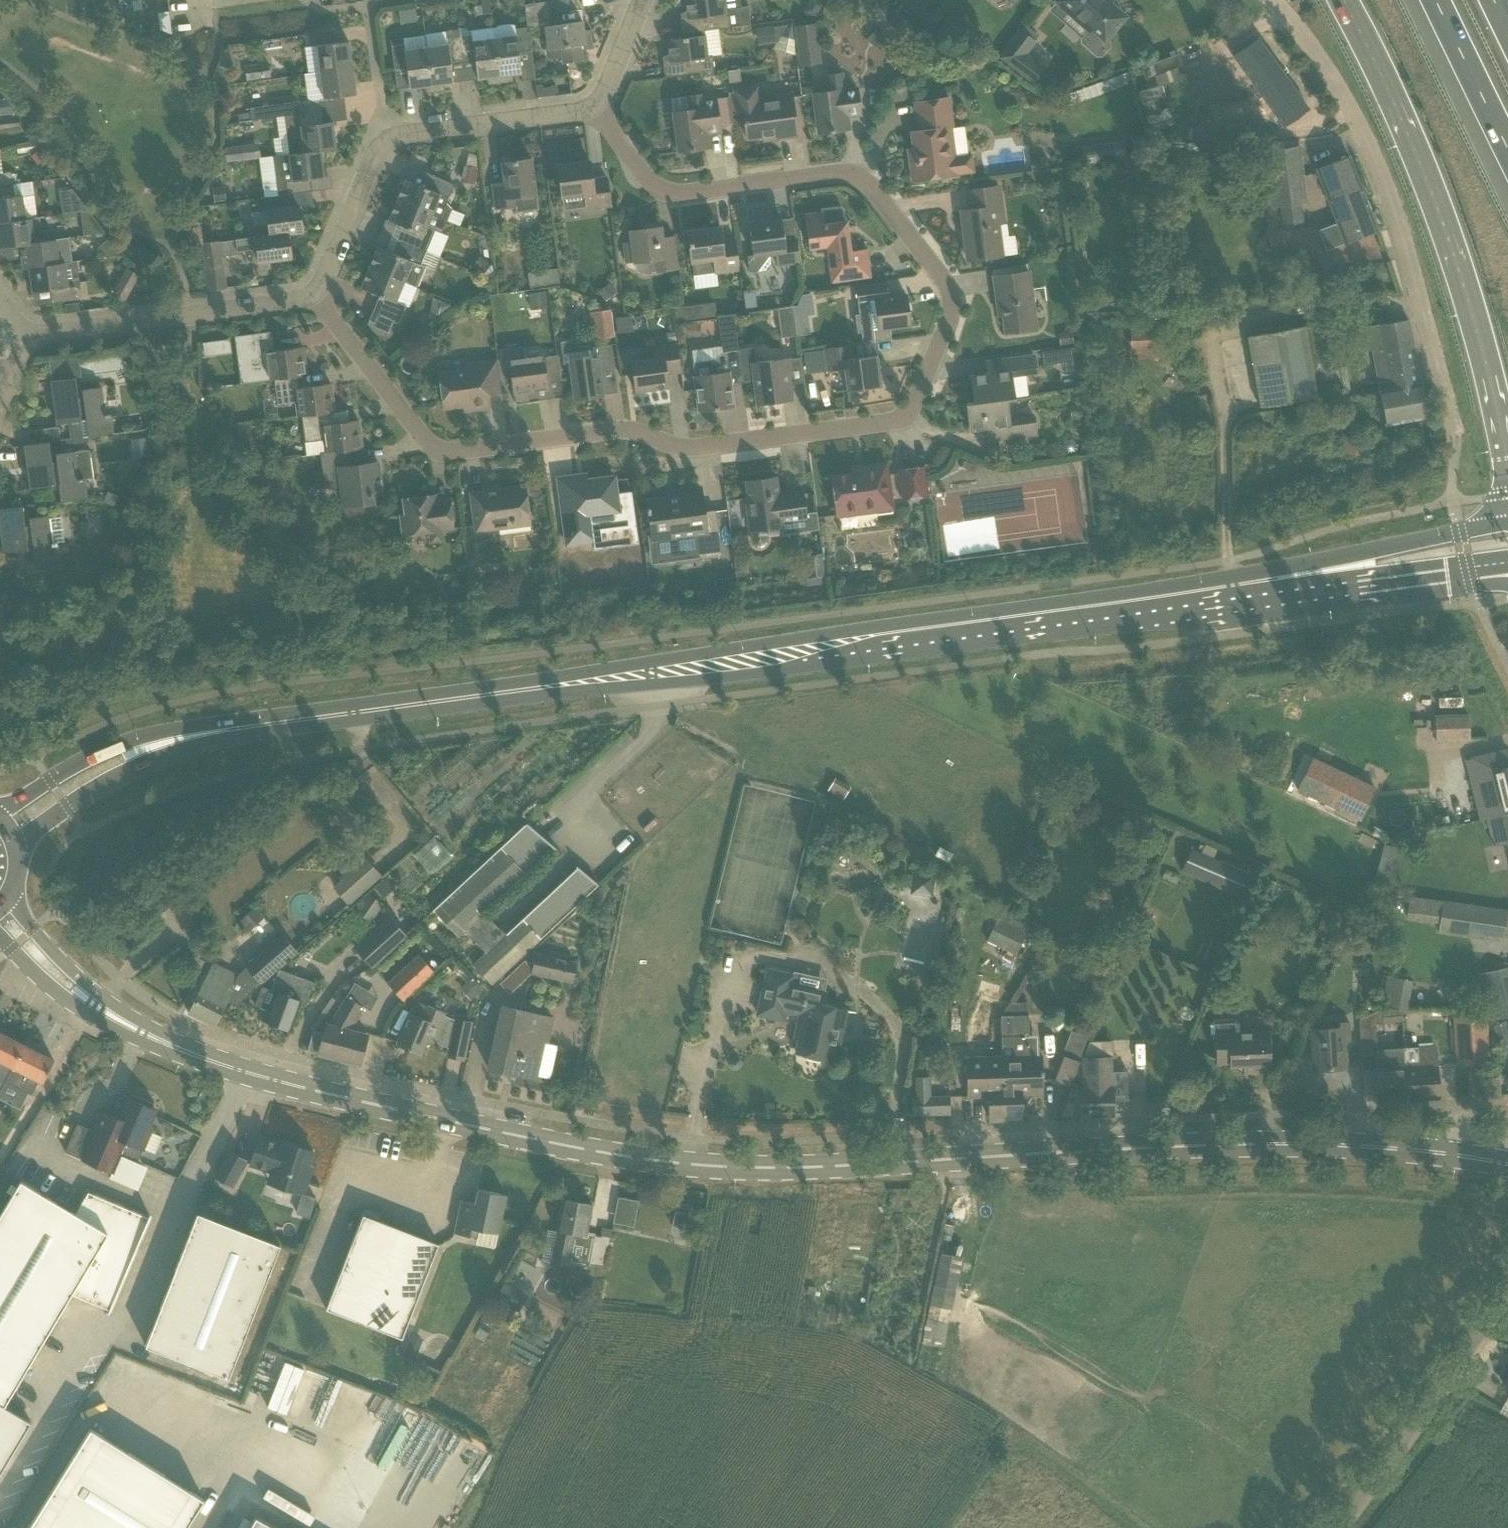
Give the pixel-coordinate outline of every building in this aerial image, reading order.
[(104,7),(112,13),(119,4),(113,0),(109,0),(104,7)] [(483,15),(492,14),(490,0),(481,0),(482,6),(483,15)] [(550,14),(571,10),(570,0),(554,0),(525,4),(527,18),(550,14)] [(687,11),(681,14),(683,34),(732,27),(751,24),(749,6),(728,9),(729,13),(725,13),(724,0),(686,0),(687,11)] [(1092,27),(1083,37),(1083,43),(1097,55),(1103,55),(1111,46),(1105,40),(1125,17),(1109,3),(1111,1),(1110,0),(1057,0),(1056,1),(1069,12),(1071,9),(1092,27)] [(416,8),(399,10),(400,24),(417,22),(416,8)] [(146,23),(144,9),(132,11),(133,20),(146,23)] [(172,32),(169,11),(158,13),(160,29),(172,32)] [(527,18),(528,28),(528,30),(545,28),(548,50),(561,48),(563,63),(583,60),(581,50),(594,48),(591,30),(584,31),(583,22),(551,25),(550,14),(527,18)] [(952,25),(939,14),(929,26),(942,37),(952,25)] [(794,39),(791,23),(790,25),(781,36),(794,39)] [(531,52),(528,30),(528,28),(516,30),(515,25),(508,24),(499,25),(494,27),(502,83),(514,82),(513,74),(522,73),(519,53),(531,52)] [(800,58),(819,55),(815,25),(796,27),(800,58)] [(776,42),(775,39),(774,27),(774,26),(758,28),(761,45),(776,42)] [(475,59),(478,79),(487,78),(488,85),(502,83),(494,27),(493,27),(471,30),(471,35),(461,37),(464,61),(475,59)] [(1036,42),(1019,29),(998,57),(1033,84),(1046,67),(1027,54),(1036,42)] [(333,31),(309,33),(310,46),(317,46),(321,73),(352,68),(349,41),(334,43),(333,31)] [(424,36),(426,48),(427,48),(434,92),(445,91),(444,84),(454,82),(451,63),(464,61),(461,37),(448,38),(447,32),(424,36)] [(663,57),(665,77),(715,70),(713,56),(708,56),(705,35),(668,40),(669,54),(663,57)] [(1233,55),(1258,91),(1283,73),(1258,37),(1233,55)] [(427,48),(426,48),(404,51),(404,44),(391,46),(394,70),(407,68),(410,88),(418,87),(419,94),(434,92),(427,48)] [(1175,53),(1150,62),(1158,84),(1183,74),(1175,53)] [(891,61),(871,62),(871,77),(892,76),(891,61)] [(247,80),(255,79),(271,77),(269,63),(254,65),(253,65),(245,66),(247,80)] [(1150,63),(1140,66),(1145,82),(1155,79),(1150,63)] [(352,68),(321,73),(324,99),(356,95),(352,68)] [(741,81),(739,70),(728,71),(730,82),(741,81)] [(1283,73),(1258,91),(1284,127),(1309,109),(1283,73)] [(813,94),(819,133),(845,130),(843,117),(861,114),(857,89),(844,91),(842,74),(826,76),(828,92),(813,94)] [(776,101),(761,103),(759,85),(733,89),(736,112),(743,111),(747,139),(777,135),(778,139),(798,136),(792,93),(775,95),(776,101)] [(1141,103),(1142,103),(1158,98),(1165,96),(1162,85),(1157,86),(1138,92),(1141,103)] [(1189,90),(1193,102),(1200,99),(1197,88),(1189,90)] [(717,97),(706,99),(705,93),(685,96),(687,110),(673,112),(679,152),(705,148),(703,135),(722,132),(717,97)] [(0,115),(13,113),(5,98),(0,99),(0,114),(0,115)] [(957,176),(957,175),(975,172),(973,154),(955,156),(951,128),(953,128),(949,98),(915,102),(919,131),(911,132),(914,150),(915,161),(910,161),(913,182),(957,176)] [(297,102),(298,113),(321,110),(320,99),(297,102)] [(1200,99),(1193,102),(1197,113),(1204,111),(1200,99)] [(265,119),(277,117),(285,116),(284,115),(286,115),(298,113),(297,102),(289,104),(264,107),(249,108),(251,120),(265,119)] [(1162,110),(1146,115),(1146,116),(1149,125),(1151,124),(1171,117),(1168,108),(1162,110)] [(284,115),(285,116),(290,154),(304,153),(304,154),(321,151),(336,149),(332,122),(323,123),(321,110),(298,113),(286,115),(284,115)] [(1124,140),(1103,143),(1106,162),(1127,160),(1124,140)] [(226,161),(241,159),(240,149),(240,145),(225,147),(226,161)] [(1271,208),(1279,207),(1301,204),(1306,203),(1299,146),(1264,151),(1271,208)] [(257,198),(257,199),(287,194),(312,191),(310,179),(324,177),(321,151),(304,154),(304,153),(290,154),(276,156),(273,156),(278,195),(257,198)] [(1235,153),(1216,155),(1217,166),(1236,164),(1235,153)] [(1377,231),(1350,156),(1349,156),(1317,168),(1338,224),(1321,231),(1328,250),(1377,231)] [(1048,158),(1030,159),(1031,171),(1049,169),(1048,158)] [(538,210),(531,159),(502,163),(504,184),(492,185),(495,209),(515,206),(516,213),(538,210)] [(587,209),(610,206),(606,177),(592,179),(590,161),(558,165),(563,199),(585,196),(587,209)] [(477,169),(466,167),(463,166),(461,178),(475,180),(477,169)] [(13,185),(12,171),(0,173),(0,186),(13,185)] [(446,203),(447,201),(454,184),(430,174),(425,188),(406,180),(397,200),(432,215),(447,221),(447,220),(460,226),(465,214),(452,209),(446,203)] [(34,194),(16,197),(14,185),(13,185),(0,186),(0,224),(26,221),(26,220),(32,219),(37,218),(34,194)] [(215,202),(227,200),(225,186),(213,188),(215,202)] [(999,186),(968,190),(967,190),(970,210),(962,211),(968,261),(1002,256),(1002,255),(998,225),(1004,224),(999,186)] [(64,211),(80,209),(77,188),(61,190),(64,211)] [(249,238),(288,233),(302,231),(299,206),(289,207),(287,194),(257,199),(259,211),(267,210),(269,224),(248,227),(249,238)] [(389,220),(407,228),(402,243),(427,253),(436,230),(441,232),(447,221),(432,215),(397,200),(389,220)] [(831,281),(850,279),(870,276),(866,249),(850,251),(846,222),(845,222),(844,213),(843,210),(840,208),(837,207),(822,209),(822,213),(805,215),(809,250),(828,247),(831,269),(829,269),(831,281)] [(20,245),(35,243),(35,242),(48,240),(47,232),(34,234),(32,219),(26,220),(26,221),(0,224),(0,248),(20,245)] [(770,262),(769,256),(775,255),(776,266),(799,263),(796,242),(784,243),(781,219),(749,223),(753,255),(748,256),(750,271),(765,269),(770,262)] [(679,269),(675,237),(662,238),(660,227),(658,227),(658,225),(656,224),(646,225),(644,227),(645,229),(631,231),(632,241),(623,242),(625,263),(651,260),(652,271),(658,271),(658,272),(679,269)] [(186,228),(187,240),(180,241),(181,248),(188,248),(203,246),(203,244),(201,227),(186,228)] [(739,271),(736,240),(722,241),(720,227),(688,231),(691,263),(692,263),(694,275),(714,272),(715,274),(739,271)] [(249,238),(218,242),(203,244),(203,246),(209,289),(226,287),(223,256),(238,254),(238,252),(257,249),(259,262),(291,258),(288,233),(249,238)] [(58,248),(80,245),(79,236),(48,240),(35,242),(35,243),(20,245),(24,269),(29,268),(60,263),(58,248)] [(97,247),(105,258),(121,255),(122,254),(110,238),(97,247)] [(427,253),(402,243),(397,255),(378,247),(369,269),(403,284),(404,282),(417,287),(426,266),(422,265),(427,253)] [(484,273),(490,265),(491,264),(480,257),(473,267),(483,274),(484,273)] [(53,302),(71,299),(76,299),(75,287),(80,286),(77,260),(66,262),(60,263),(29,268),(33,292),(51,290),(53,302)] [(127,268),(119,281),(131,288),(139,276),(127,268)] [(396,301),(403,284),(369,269),(361,288),(379,296),(368,324),(389,333),(393,322),(399,324),(407,306),(396,301)] [(546,271),(548,284),(559,282),(557,269),(546,271)] [(1029,271),(994,276),(998,307),(1002,306),(1006,333),(1037,329),(1029,271)] [(478,279),(477,291),(490,292),(491,280),(478,279)] [(610,283),(602,289),(609,298),(617,293),(610,283)] [(852,346),(875,343),(875,341),(893,338),(891,327),(910,325),(907,295),(890,297),(888,284),(856,288),(858,305),(860,314),(856,314),(857,332),(861,332),(863,342),(851,343),(852,346)] [(548,308),(546,291),(529,294),(531,310),(548,308)] [(813,314),(811,294),(803,295),(798,306),(793,307),(795,316),(808,314),(813,314)] [(451,304),(441,300),(439,314),(451,304)] [(697,318),(688,306),(674,308),(676,321),(697,318)] [(797,335),(793,306),(778,308),(782,337),(797,335)] [(590,313),(593,339),(614,337),(611,310),(590,313)] [(616,317),(618,334),(633,332),(631,315),(616,317)] [(698,412),(734,407),(727,352),(739,351),(734,316),(718,318),(723,352),(713,359),(692,362),(695,377),(693,377),(698,412)] [(754,377),(758,404),(791,399),(789,375),(791,374),(789,360),(756,364),(754,348),(739,350),(734,316),(739,351),(743,379),(754,377)] [(1381,391),(1421,384),(1409,320),(1362,328),(1366,353),(1374,351),(1381,391)] [(1132,359),(1155,358),(1154,321),(1131,322),(1132,359)] [(1344,391),(1340,371),(1340,367),(1325,370),(1317,324),(1248,337),(1261,406),(1344,391)] [(1059,333),(1061,345),(1074,344),(1072,331),(1059,333)] [(270,380),(274,380),(297,376),(307,375),(303,347),(274,351),(271,332),(235,336),(238,357),(247,356),(250,381),(241,382),(241,384),(270,380)] [(677,341),(675,332),(667,333),(668,342),(677,341)] [(574,400),(604,396),(601,372),(615,370),(611,346),(596,348),(596,346),(590,346),(590,344),(580,345),(579,339),(561,341),(564,364),(569,363),(574,400)] [(217,342),(203,343),(205,357),(214,356),(218,351),(218,350),(217,342)] [(881,387),(877,355),(875,343),(852,346),(824,350),(827,373),(845,370),(848,391),(881,387)] [(547,381),(561,379),(558,357),(544,359),(543,357),(525,360),(523,352),(520,347),(514,344),(508,345),(504,349),(504,356),(502,356),(502,361),(504,361),(504,367),(510,366),(514,392),(527,390),(529,402),(539,400),(537,389),(548,387),(547,381)] [(631,363),(635,391),(669,387),(667,373),(681,371),(677,346),(653,349),(655,360),(631,363)] [(1062,363),(1077,361),(1075,347),(1042,352),(1043,365),(1062,363)] [(996,373),(971,376),(975,402),(967,403),(967,406),(1012,400),(1009,377),(1038,373),(1036,356),(994,361),(996,373)] [(52,381),(57,424),(69,423),(72,439),(113,433),(110,414),(104,415),(101,387),(82,389),(83,396),(78,396),(76,377),(81,377),(78,357),(50,361),(52,381)] [(439,374),(444,408),(472,404),(472,409),(490,407),(488,395),(502,393),(497,361),(466,365),(467,371),(439,374)] [(299,388),(297,376),(274,380),(277,404),(296,402),(297,416),(302,416),(325,413),(334,411),(331,384),(299,388)] [(1421,384),(1381,391),(1380,392),(1382,405),(1386,424),(1428,416),(1421,383),(1421,384)] [(835,398),(836,408),(843,407),(842,397),(835,398)] [(1012,400),(967,406),(971,431),(995,428),(996,440),(1038,435),(1036,418),(1007,421),(1004,402),(1012,401),(1012,400)] [(1071,406),(1072,418),(1083,417),(1083,405),(1071,406)] [(325,440),(327,453),(350,450),(362,448),(358,420),(326,425),(325,413),(302,416),(305,443),(325,440)] [(1256,428),(1252,422),(1243,428),(1248,434),(1256,428)] [(235,426),(238,444),(252,442),(250,424),(235,426)] [(59,427),(54,427),(48,428),(49,442),(61,440),(59,427)] [(1364,454),(1360,435),(1340,438),(1343,458),(1364,454)] [(134,438),(134,456),(152,455),(151,437),(134,438)] [(87,499),(84,478),(94,476),(90,449),(55,454),(57,462),(51,462),(48,442),(25,445),(31,488),(60,485),(62,503),(87,499)] [(1333,449),(1317,452),(1318,462),(1335,459),(1333,449)] [(364,509),(365,504),(373,503),(372,496),(382,494),(378,462),(352,466),(350,450),(327,453),(321,454),(325,484),(325,488),(342,486),(345,513),(348,516),(353,518),(359,517),(363,513),(364,509)] [(894,510),(887,463),(863,467),(863,472),(832,476),(838,518),(894,510)] [(904,500),(927,497),(924,468),(900,471),(904,500)] [(620,513),(614,477),(577,482),(576,476),(558,478),(567,547),(596,543),(593,517),(620,513)] [(807,521),(802,491),(778,495),(776,478),(747,482),(749,501),(747,501),(751,533),(752,533),(753,540),(755,543),(757,545),(761,546),(764,544),(766,541),(767,538),(766,531),(783,528),(783,525),(807,521)] [(532,526),(525,486),(499,489),(499,486),(484,488),(485,501),(472,503),(477,533),(499,530),(499,535),(531,531),(530,526),(532,526)] [(684,496),(648,501),(649,508),(654,541),(657,558),(676,555),(699,552),(701,562),(723,559),(717,512),(705,514),(701,488),(684,490),(684,496)] [(428,533),(443,531),(454,530),(450,499),(438,500),(437,494),(403,499),(405,515),(400,515),(403,536),(428,533)] [(4,553),(33,548),(36,566),(60,563),(57,542),(63,541),(61,516),(48,518),(47,516),(29,518),(30,526),(26,527),(25,519),(23,506),(0,509),(0,520),(4,553)] [(918,537),(912,541),(910,547),(912,554),(919,557),(925,554),(929,546),(925,540),(918,537)] [(803,579),(806,579),(821,577),(825,576),(822,554),(806,556),(808,570),(802,571),(803,579)] [(736,577),(718,579),(720,592),(737,589),(736,577)] [(525,592),(535,600),(541,591),(537,587),(528,588),(525,592)] [(382,604),(386,599),(385,593),(382,590),(374,591),(371,595),(371,601),(376,605),(382,604)] [(632,609),(647,606),(645,593),(630,596),(632,609)] [(1173,715),(1176,724),(1185,721),(1182,712),(1173,715)] [(1468,718),(1448,718),(1437,718),(1437,739),(1469,738),(1468,718)] [(1507,850),(1507,766),(1501,768),(1497,751),(1471,758),(1480,795),(1486,819),(1487,819),(1493,847),(1506,843),(1507,850)] [(1359,781),(1313,758),(1297,791),(1360,821),(1376,789),(1370,786),(1371,785),(1360,780),(1359,781)] [(1382,805),(1430,803),(1429,779),(1381,781),(1382,805)] [(819,802),(816,816),(826,818),(829,804),(819,802)] [(646,832),(657,823),(650,815),(640,825),(646,832)] [(482,915),(526,874),(554,848),(526,824),(434,911),(439,916),(437,917),(434,914),(426,922),(429,925),(427,928),(430,931),(442,919),(458,937),(466,930),(486,953),(474,965),(492,984),(541,938),(598,886),(577,869),(523,919),(506,934),(493,920),(489,923),(482,915)] [(1385,843),(1378,864),(1394,869),(1401,849),(1385,843)] [(1202,853),(1213,858),(1216,851),(1205,846),(1202,853)] [(1181,871),(1241,897),(1251,874),(1249,873),(1251,870),(1221,857),(1220,861),(1213,858),(1202,853),(1191,848),(1181,871)] [(366,859),(333,889),(348,906),(381,876),(366,859)] [(912,871),(910,894),(933,896),(936,874),(912,871)] [(619,885),(626,878),(619,872),(613,879),(619,885)] [(1122,886),(1118,888),(1116,893),(1119,898),(1126,894),(1122,886)] [(368,894),(362,903),(376,913),(383,904),(368,894)] [(1503,940),(1507,911),(1410,896),(1407,918),(1440,923),(1438,930),(1503,940)] [(987,940),(1016,954),(1031,925),(1004,912),(1001,919),(998,917),(987,940)] [(390,917),(354,950),(372,968),(407,935),(390,917)] [(1256,933),(1262,935),(1266,932),(1268,927),(1265,922),(1260,920),(1255,923),(1253,929),(1256,933)] [(249,965),(247,967),(238,975),(214,963),(188,1013),(215,1026),(228,1001),(235,1005),(260,982),(296,951),(283,936),(256,959),(253,958),(249,961),(249,965)] [(1385,939),(1375,937),(1372,951),(1382,953),(1385,939)] [(571,981),(576,963),(536,954),(532,972),(571,981)] [(404,1001),(435,972),(418,955),(388,983),(404,1001)] [(1490,1020),(1507,1016),(1507,968),(1507,966),(1478,974),(1490,1020)] [(796,1053),(831,1060),(835,1043),(839,1044),(846,1010),(823,1005),(825,992),(793,985),(795,974),(768,968),(758,1014),(784,1020),(786,1011),(801,1014),(799,1023),(802,1024),(796,1053)] [(268,1010),(264,1020),(291,1030),(301,1002),(306,1004),(314,982),(279,969),(271,990),(262,987),(256,1005),(268,1010)] [(1383,1001),(1407,1007),(1413,980),(1389,975),(1383,1001)] [(478,1002),(487,994),(483,989),(472,978),(463,986),(474,997),(478,1002)] [(1376,994),(1364,1000),(1370,1013),(1382,1007),(1376,994)] [(319,1054),(359,1065),(367,1034),(351,1030),(364,1007),(346,996),(329,1023),(326,1034),(313,1030),(308,1050),(319,1053),(319,1054)] [(1471,998),(1460,1003),(1464,1012),(1475,1007),(1471,998)] [(1021,1095),(1042,1094),(1041,1056),(1030,1056),(1029,1015),(1021,1015),(1020,1002),(1010,1002),(1002,1016),(1001,1015),(1002,1055),(1003,1055),(1005,1119),(1022,1118),(1021,1095)] [(398,1044),(421,1053),(427,1039),(448,1048),(447,1057),(464,1061),(472,1023),(454,1020),(452,1033),(437,1027),(444,1011),(426,1004),(424,1009),(417,1006),(414,1012),(411,1011),(398,1044)] [(552,1017),(512,1008),(503,1006),(489,1069),(538,1080),(538,1079),(536,1079),(544,1043),(546,1043),(552,1017)] [(1180,1015),(1185,1018),(1190,1020),(1194,1016),(1193,1010),(1188,1006),(1183,1006),(1179,1009),(1180,1015)] [(1360,1046),(1376,1045),(1376,1023),(1383,1023),(1383,1008),(1359,1019),(1359,1022),(1360,1046)] [(1489,1063),(1486,1015),(1453,1016),(1457,1066),(1489,1063)] [(1255,1073),(1271,1072),(1269,1032),(1241,1033),(1240,1022),(1235,1018),(1214,1018),(1210,1022),(1211,1032),(1215,1033),(1216,1059),(1229,1058),(1229,1066),(1255,1065),(1255,1073)] [(1345,1068),(1343,1040),(1349,1039),(1349,1021),(1332,1022),(1331,1026),(1312,1027),(1315,1070),(1345,1068)] [(1492,1027),(1497,1038),(1507,1033),(1507,1025),(1506,1021),(1492,1027)] [(1080,1051),(1084,1034),(1070,1030),(1066,1047),(1080,1051)] [(6,1082),(24,1045),(0,1033),(0,1079),(6,1082)] [(43,1082),(54,1060),(24,1045),(6,1082),(32,1094),(39,1080),(43,1082)] [(1408,1100),(1439,1098),(1435,1047),(1406,1048),(1408,1100)] [(1406,1048),(1375,1050),(1376,1062),(1378,1102),(1408,1100),(1406,1048)] [(967,1056),(967,1076),(968,1096),(989,1096),(990,1119),(1005,1119),(1003,1055),(1002,1055),(967,1056)] [(1070,1086),(1077,1067),(1079,1061),(1064,1055),(1055,1080),(1070,1086)] [(1081,1116),(1113,1115),(1112,1087),(1111,1087),(1110,1076),(1113,1076),(1112,1056),(1084,1057),(1085,1087),(1080,1087),(1081,1116)] [(154,1105),(154,1104),(151,1102),(148,1100),(145,1099),(141,1098),(137,1096),(134,1096),(134,1097),(135,1097),(133,1100),(129,1098),(121,1117),(117,1118),(102,1111),(93,1131),(77,1124),(65,1152),(113,1172),(121,1154),(138,1161),(153,1126),(149,1125),(156,1110),(152,1108),(153,1105),(154,1105)] [(950,1096),(931,1096),(916,1097),(911,1097),(912,1116),(950,1115),(950,1096)] [(250,1168),(268,1174),(265,1184),(304,1197),(312,1173),(309,1172),(316,1152),(279,1141),(279,1144),(259,1138),(250,1168)] [(226,1152),(212,1179),(233,1190),(247,1163),(226,1152)] [(4,1407),(72,1294),(111,1310),(150,1218),(89,1192),(76,1214),(21,1181),(0,1215),(0,1404),(4,1407)] [(462,1200),(460,1206),(455,1233),(478,1238),(480,1230),(498,1233),(506,1195),(478,1189),(475,1203),(462,1200)] [(635,1224),(639,1198),(617,1195),(614,1222),(635,1224)] [(587,1232),(592,1204),(563,1199),(557,1231),(547,1229),(542,1260),(551,1261),(551,1262),(570,1266),(570,1263),(589,1266),(595,1233),(587,1232)] [(279,1247),(196,1214),(145,1346),(228,1378),(279,1247)] [(402,1338),(439,1244),(363,1214),(326,1309),(402,1338)] [(949,1321),(952,1306),(959,1277),(963,1257),(942,1253),(936,1286),(934,1286),(923,1343),(944,1348),(949,1321)] [(528,1296),(504,1283),(495,1300),(498,1301),(494,1309),(511,1319),(515,1310),(519,1312),(528,1296)] [(483,1324),(475,1337),(484,1342),(491,1329),(483,1324)] [(416,1358),(424,1339),(411,1334),(404,1353),(416,1358)] [(0,1404),(0,1469),(29,1421),(4,1407),(0,1404)] [(204,1499),(91,1428),(29,1527),(186,1527),(204,1499)] [(264,1503),(250,1527),(309,1527),(264,1503)]
